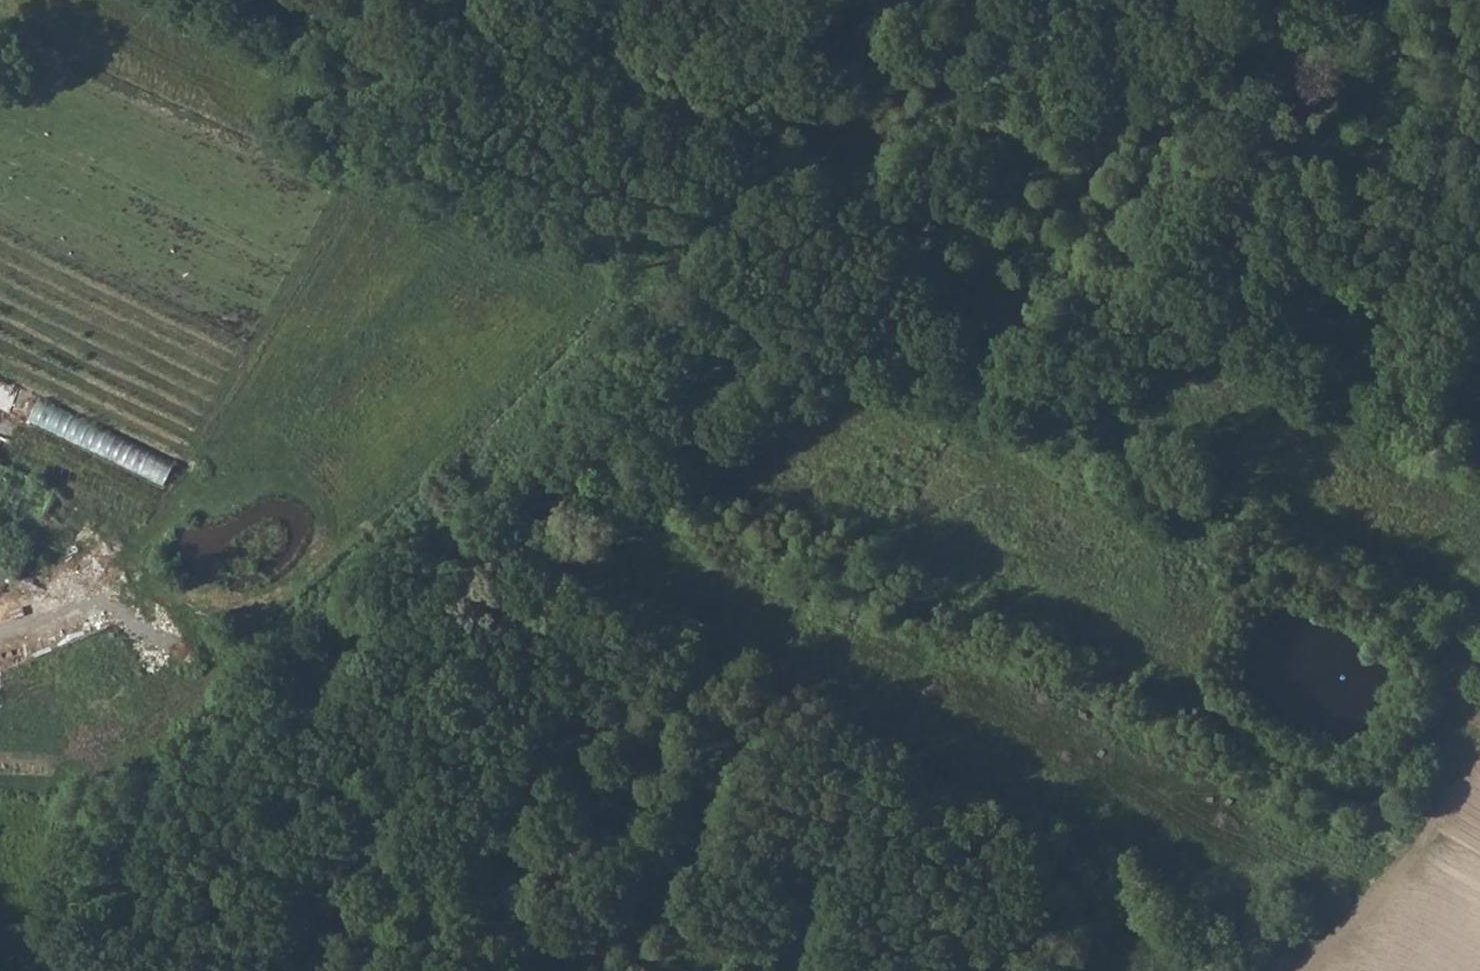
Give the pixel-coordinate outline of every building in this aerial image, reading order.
[(39,403),(30,425),(170,477),(178,454),(39,403)]
